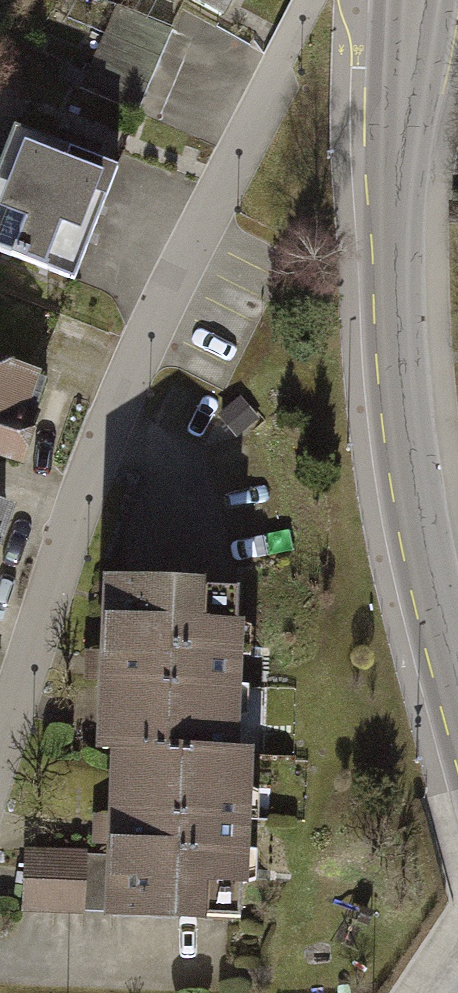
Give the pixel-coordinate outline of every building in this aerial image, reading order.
[(115,3),(77,84),(135,112),(171,27),(115,3)] [(0,151),(0,252),(71,278),(112,167),(8,129),(0,151)] [(40,366),(0,354),(0,447),(14,451),(40,366)] [(104,739),(246,740),(249,580),(106,579),(104,739)] [(245,915),(246,740),(104,739),(102,914),(245,915)] [(25,905),(90,906),(91,842),(26,841),(25,905)]
